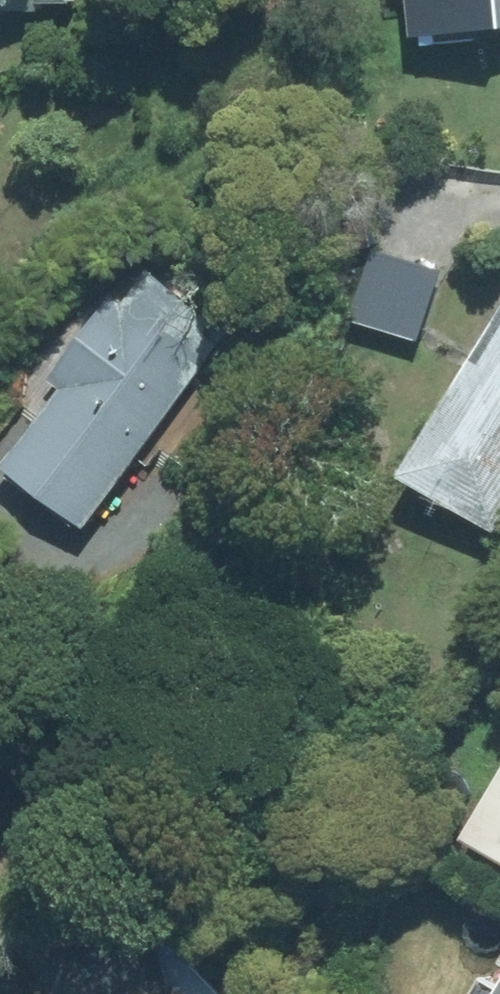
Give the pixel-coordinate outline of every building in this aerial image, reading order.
[(48,9),(48,0),(83,1),(83,0),(0,0),(0,9),(48,9)] [(418,32),(499,25),(499,0),(415,0),(418,32)] [(446,268),(377,246),(354,318),(424,340),(446,268)] [(219,319),(149,267),(123,304),(111,295),(50,379),(61,387),(5,464),(89,526),(225,342),(210,332),(219,319)] [(407,470),(499,526),(499,317),(407,470)] [(465,835),(499,854),(499,773),(465,835)] [(183,985),(174,987),(158,926),(47,952),(57,993),(186,993),(183,985)]
